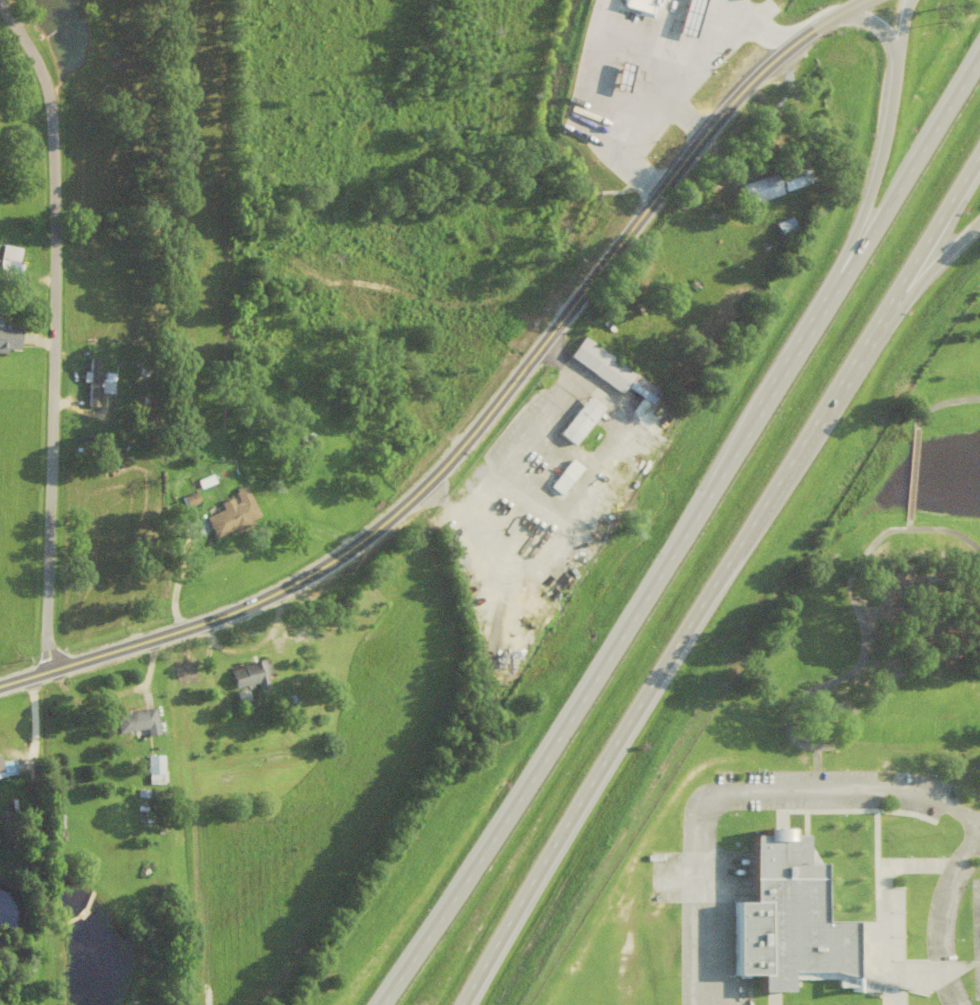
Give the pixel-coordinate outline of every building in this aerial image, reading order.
[(623,1),(641,6),(639,11),(649,13),(653,0),(623,0),(623,1)] [(678,29),(695,33),(705,0),(686,0),(678,29)] [(628,88),(636,60),(622,56),(614,84),(628,88)] [(741,185),(748,205),(817,181),(811,163),(800,167),(799,162),(794,164),(791,157),(776,163),(779,171),(741,185)] [(793,216),(800,229),(784,236),(777,223),(793,216)] [(6,247),(0,272),(0,279),(20,284),(28,252),(6,247)] [(8,353),(8,348),(20,349),(21,326),(10,325),(10,324),(2,323),(2,319),(0,319),(0,352),(8,353)] [(572,357),(587,337),(638,374),(638,375),(628,388),(623,394),(572,357)] [(91,358),(89,406),(100,406),(102,358),(91,358)] [(628,388),(654,405),(663,392),(638,375),(628,388)] [(562,434),(578,446),(607,409),(591,397),(562,434)] [(563,473),(574,459),(586,468),(575,482),(563,473)] [(213,474),(217,482),(202,488),(199,480),(213,474)] [(207,517),(217,538),(262,516),(248,487),(243,489),(241,485),(237,487),(238,490),(235,492),(240,501),(236,503),(232,496),(222,502),(225,508),(207,517)] [(196,492),(201,501),(189,507),(184,497),(196,492)] [(269,658),(273,673),(269,674),(272,687),(261,690),(259,682),(237,688),(232,669),(269,658)] [(238,691),(241,703),(253,699),(250,688),(238,691)] [(295,693),(300,710),(281,716),(275,699),(295,693)] [(157,707),(162,733),(150,736),(149,728),(120,733),(116,714),(126,713),(125,710),(131,709),(132,711),(150,708),(157,707)] [(148,754),(165,754),(165,772),(167,772),(167,781),(165,781),(165,783),(150,784),(149,770),(147,770),(147,767),(148,767),(148,754)] [(18,774),(0,777),(0,770),(5,769),(3,761),(16,758),(18,774)] [(756,993),(787,992),(787,973),(826,973),(840,976),(839,993),(853,990),(851,922),(821,922),(820,863),(802,864),(802,835),(748,835),(748,903),(731,903),(733,976),(756,976),(756,993)]
